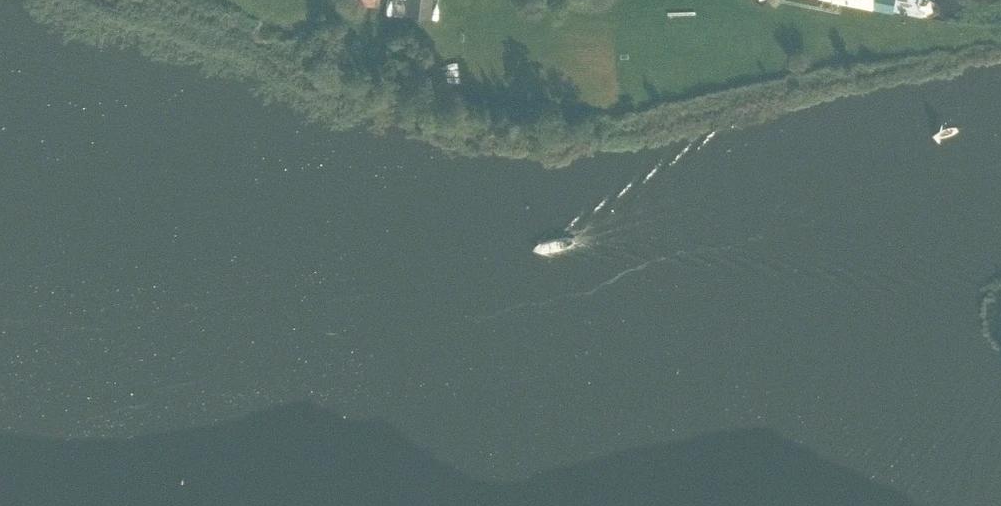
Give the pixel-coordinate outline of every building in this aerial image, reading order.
[(398,13),(398,0),(381,0),(382,13),(398,13)] [(405,13),(431,16),(432,0),(406,0),(405,13)]
